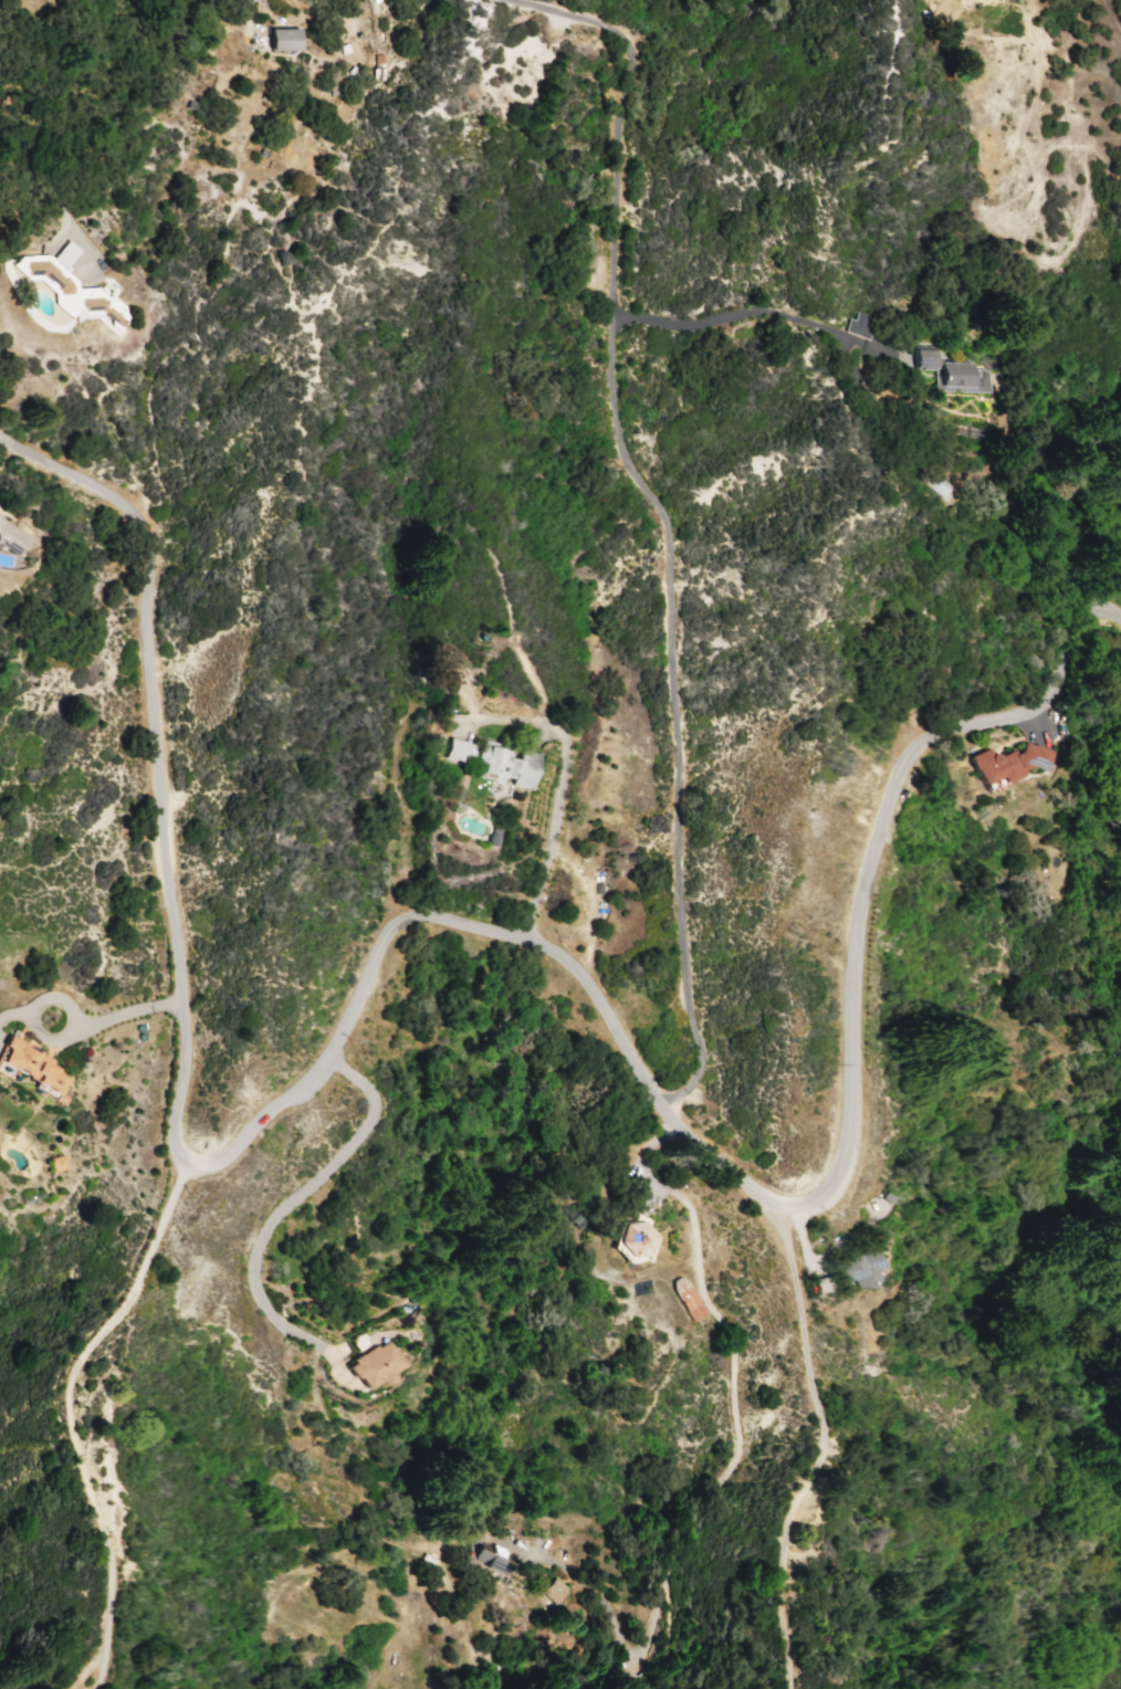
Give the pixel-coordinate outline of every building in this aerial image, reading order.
[(298,28),(267,29),(268,50),(299,49),(298,28)] [(114,333),(124,320),(124,307),(110,296),(106,296),(94,287),(75,288),(75,281),(62,271),(78,250),(66,240),(51,259),(46,255),(18,256),(11,266),(28,280),(36,280),(52,292),(52,305),(68,317),(71,313),(77,318),(94,317),(114,333)] [(866,339),(873,317),(857,311),(854,320),(848,318),(844,331),(866,339)] [(986,393),(987,370),(967,369),(968,362),(932,360),(932,347),(913,347),(912,369),(932,369),(931,391),(986,393)] [(941,498),(950,486),(933,473),(924,484),(941,498)] [(471,744),(447,737),(441,758),(465,765),(471,744)] [(534,754),(513,748),(513,750),(478,741),(470,775),(525,789),(534,754)] [(1048,751),(1021,741),(1016,753),(1010,750),(996,755),(988,752),(987,748),(967,756),(977,785),(996,778),(998,783),(1022,775),(1026,766),(1041,771),(1048,751)] [(47,1158),(50,1172),(65,1168),(62,1155),(47,1158)] [(649,1233),(643,1233),(643,1222),(617,1223),(618,1259),(650,1258),(649,1233)] [(877,1268),(872,1250),(832,1262),(838,1282),(849,1279),(852,1289),(875,1282),(871,1270),(877,1268)] [(667,1283),(689,1322),(704,1313),(681,1275),(667,1283)] [(343,1363),(358,1390),(375,1380),(378,1386),(389,1380),(385,1373),(399,1365),(384,1340),(343,1363)] [(464,1560),(501,1579),(507,1566),(471,1548),(464,1560)] [(539,1592),(553,1604),(566,1588),(552,1577),(539,1592)]
